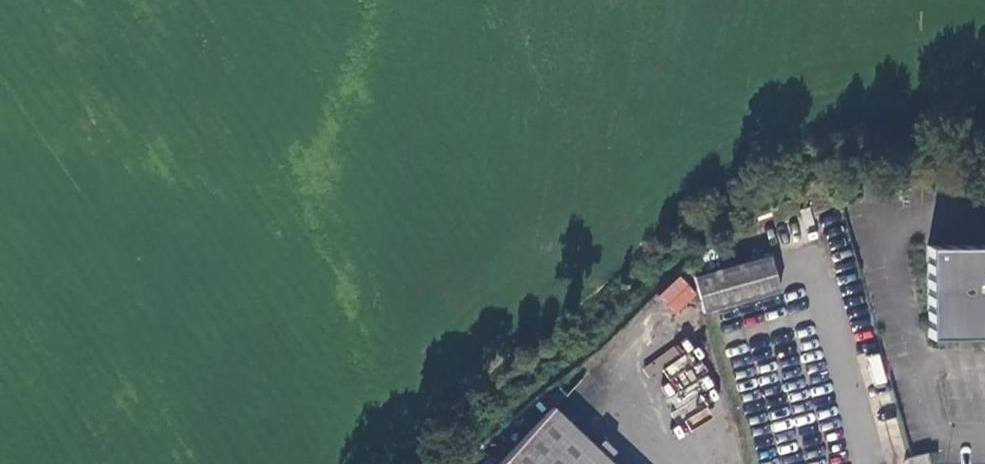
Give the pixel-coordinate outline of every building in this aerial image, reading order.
[(922,234),(920,325),(984,327),(984,234),(922,234)] [(762,242),(685,264),(695,298),(772,275),(762,242)] [(654,381),(684,357),(674,344),(643,368),(654,381)] [(494,463),(613,463),(551,406),(494,463)] [(921,441),(907,445),(911,459),(925,455),(921,441)] [(904,461),(911,459),(907,445),(900,447),(904,461)]
